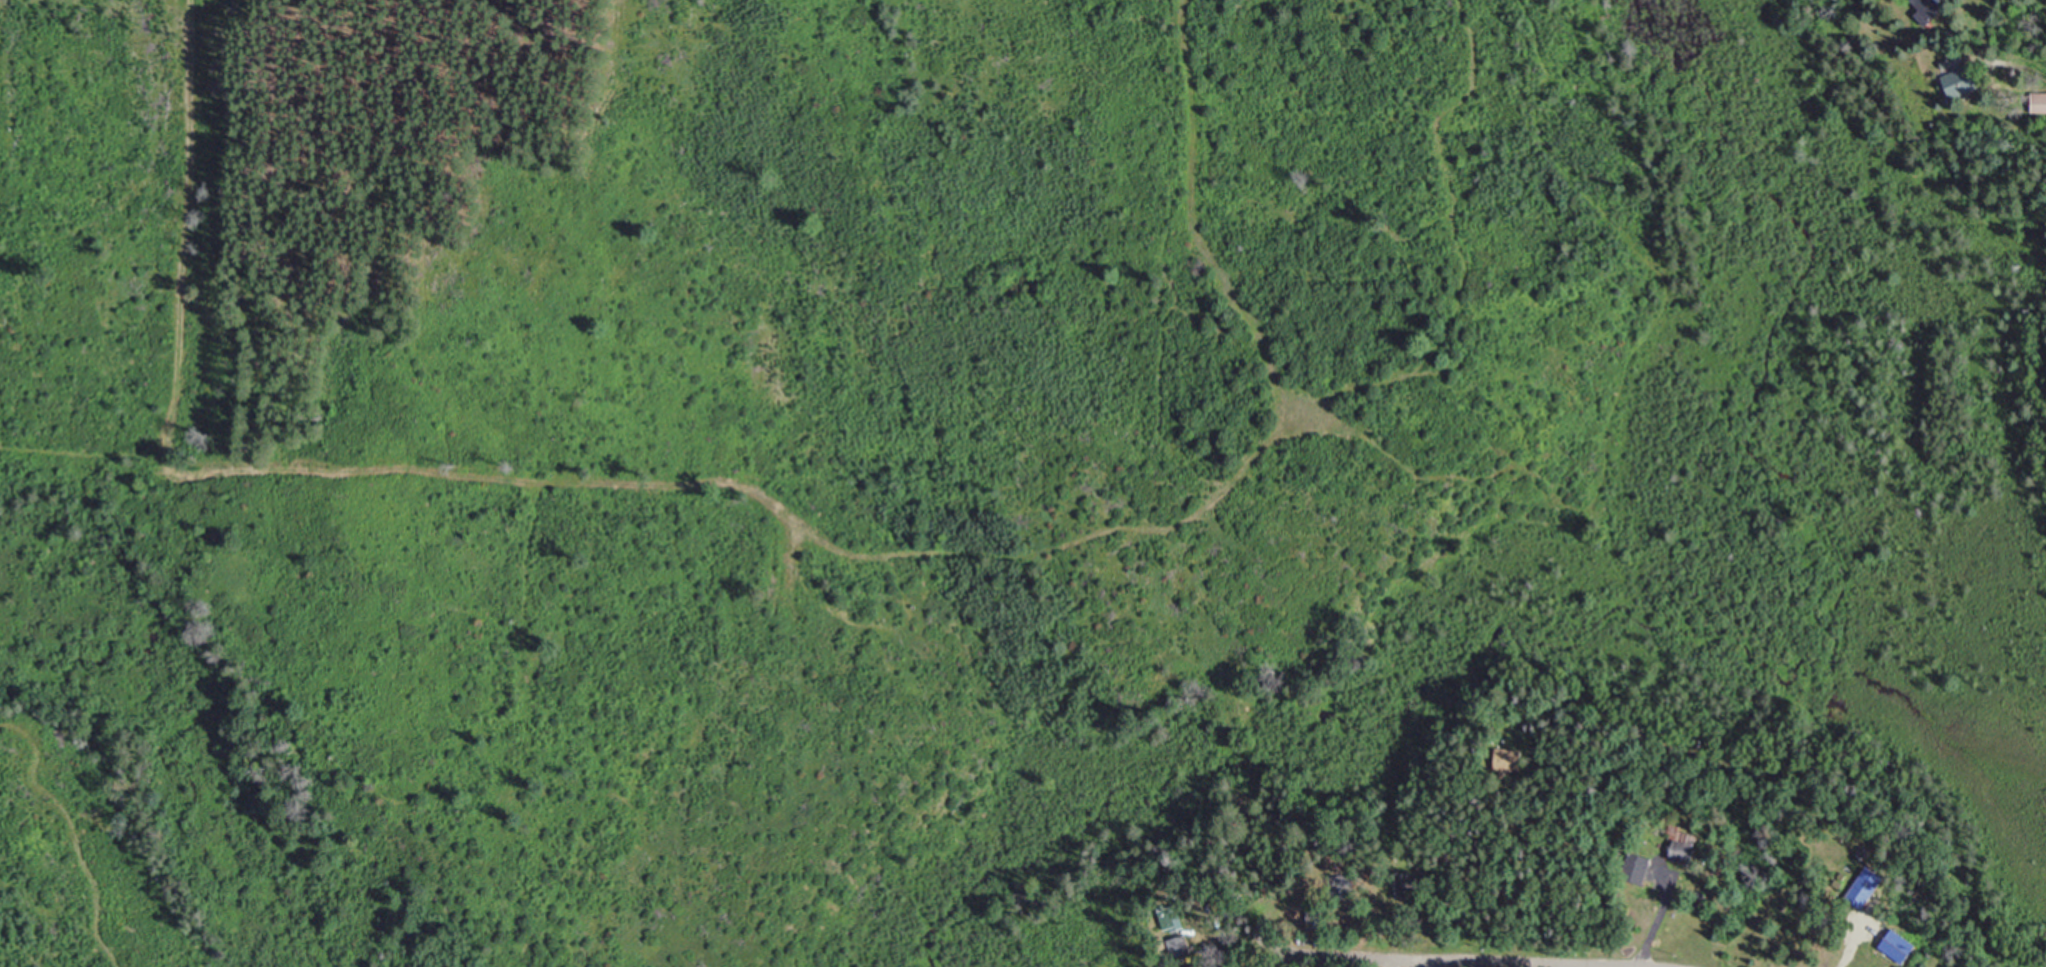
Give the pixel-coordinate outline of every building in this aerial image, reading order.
[(1918,16),(1929,27),(1948,8),(1940,0),(1914,0),(1913,0),(1923,11),(1918,16)] [(1945,74),(1955,100),(1983,88),(1973,64),(1945,74)] [(2038,91),(2038,112),(2045,112),(2045,91),(2038,91)] [(1501,775),(1526,775),(1526,749),(1501,749),(1501,775)] [(1692,856),(1697,842),(1683,837),(1678,851),(1692,856)] [(1624,877),(1643,887),(1656,863),(1637,852),(1624,877)] [(1186,933),(1183,907),(1166,909),(1169,935),(1186,933)]
